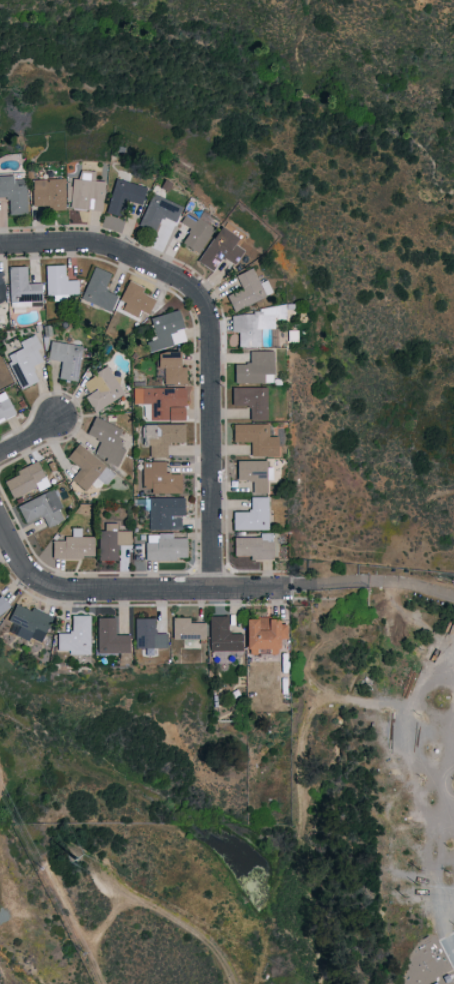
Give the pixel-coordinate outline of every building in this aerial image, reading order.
[(72,178),(70,208),(102,209),(103,181),(94,180),(94,171),(81,170),(80,179),(72,178)] [(12,179),(12,175),(0,175),(0,197),(6,197),(7,214),(25,214),(24,179),(12,179)] [(31,205),(54,205),(54,210),(64,209),(63,178),(31,178),(31,205)] [(146,187),(116,178),(105,212),(120,216),(125,199),(141,204),(146,187)] [(154,232),(161,217),(174,222),(181,206),(151,193),(138,225),(154,232)] [(180,223),(189,228),(180,243),(199,253),(213,225),(186,211),(180,223)] [(232,243),(236,237),(219,226),(197,261),(212,271),(221,257),(234,265),(243,249),(232,243)] [(77,294),(77,279),(64,280),(64,264),(44,265),(45,295),(77,294)] [(40,282),(26,283),(25,266),(7,266),(9,307),(41,306),(40,282)] [(110,273),(93,266),(80,298),(109,310),(115,295),(103,290),(110,273)] [(235,274),(240,289),(225,295),(232,310),(272,294),(266,279),(258,283),(252,267),(235,274)] [(136,314),(139,310),(147,314),(154,299),(140,292),(142,287),(127,280),(115,304),(136,314)] [(259,346),(259,329),(273,328),(272,319),(285,319),(285,309),(230,311),(230,331),(237,331),(237,347),(259,346)] [(18,388),(38,381),(32,365),(42,361),(37,348),(40,347),(35,335),(18,341),(20,349),(5,354),(18,388)] [(81,345),(49,341),(47,359),(60,361),(57,378),(76,381),(81,345)] [(273,351),(249,350),(248,363),(233,363),(232,382),(272,383),(273,351)] [(163,383),(185,384),(185,366),(177,366),(177,352),(155,351),(155,368),(164,368),(163,383)] [(84,396),(93,411),(123,394),(107,366),(81,380),(88,393),(84,396)] [(185,387),(133,387),(133,403),(150,403),(150,420),(185,420),(185,387)] [(266,387),(231,387),(231,406),(249,406),(248,419),(266,419),(266,387)] [(15,414),(5,392),(0,394),(0,420),(15,414)] [(125,441),(117,437),(121,428),(92,416),(85,434),(99,440),(93,454),(116,464),(125,441)] [(184,424),(147,423),(146,456),(166,457),(166,442),(183,442),(184,424)] [(267,424),(231,423),(230,441),(249,442),(249,455),(276,456),(276,436),(267,436),(267,424)] [(70,480),(85,490),(95,476),(106,485),(116,472),(76,444),(66,458),(79,467),(70,480)] [(235,480),(250,480),(251,492),(265,492),(265,480),(271,479),(271,467),(265,467),(265,460),(234,461),(235,480)] [(179,493),(180,473),(165,473),(165,461),(141,461),(141,489),(150,489),(150,493),(179,493)] [(1,479),(10,498),(34,487),(36,491),(48,486),(37,462),(1,479)] [(23,522),(40,514),(46,527),(62,520),(57,508),(60,507),(52,488),(15,505),(23,522)] [(232,512),(232,530),(267,529),(267,496),(248,497),(248,511),(232,512)] [(183,497),(148,497),(147,529),(183,529),(183,497)] [(130,531),(115,530),(116,522),(103,522),(103,530),(97,530),(97,561),(117,561),(117,545),(130,545),(130,531)] [(51,557),(91,559),(92,537),(80,536),(80,527),(71,527),(70,539),(51,538),(51,557)] [(185,538),(171,537),(171,533),(145,533),(144,561),(174,561),(174,557),(185,557),(185,538)] [(232,537),(232,555),(248,555),(248,559),(271,559),(271,533),(259,533),(259,537),(232,537)] [(51,618),(29,607),(27,610),(14,604),(6,620),(14,624),(10,633),(26,641),(32,629),(43,634),(51,618)] [(88,653),(89,615),(70,615),(70,633),(56,633),(55,653),(88,653)] [(207,616),(208,644),(216,644),(216,651),(241,650),(240,633),(226,633),(226,616),(207,616)] [(113,617),(95,617),(96,653),(128,651),(128,634),(114,635),(113,617)] [(172,640),(204,639),(203,622),(188,623),(188,617),(171,617),(172,640)] [(133,618),(133,648),(166,648),(166,634),(153,634),(153,618),(133,618)] [(243,618),(243,655),(254,655),(254,651),(275,651),(275,639),(284,639),(284,624),(275,624),(275,618),(243,618)]
